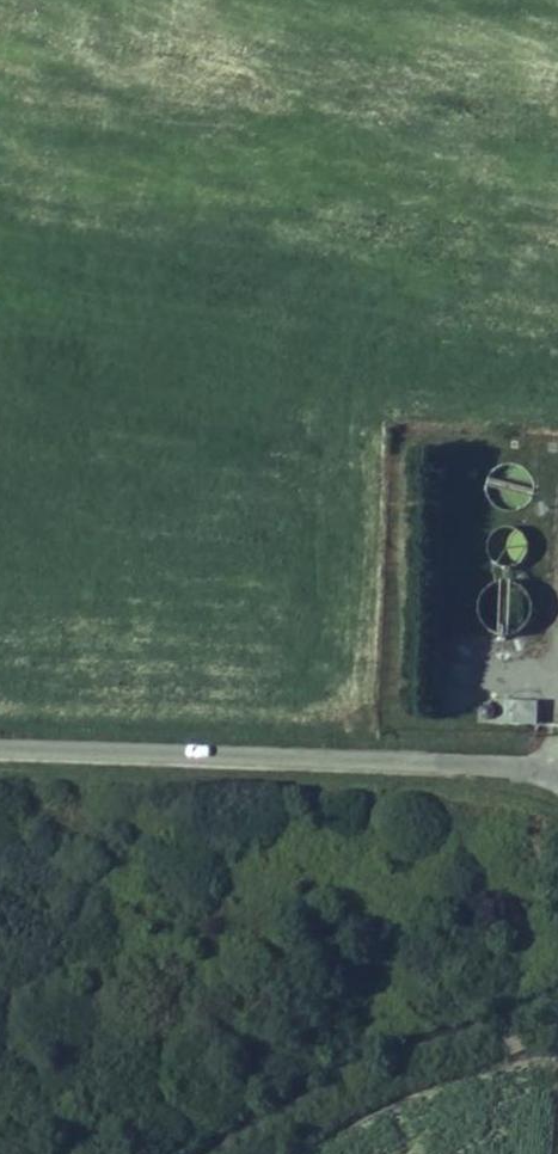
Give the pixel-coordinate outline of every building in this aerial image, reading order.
[(491,701),(490,722),(529,725),(530,702),(491,701)]
